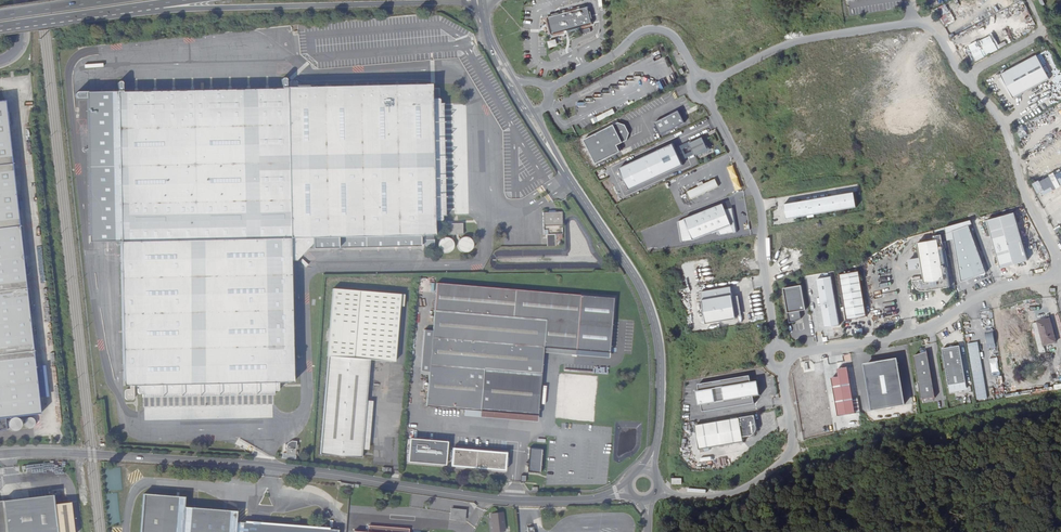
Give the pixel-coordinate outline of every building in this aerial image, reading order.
[(935,8),(944,26),(955,20),(949,10),(959,5),(957,0),(952,0),(935,8)] [(990,6),(987,7),(991,16),(1005,9),(1003,4),(1000,6),(997,0),(996,0),(989,4),(990,6)] [(550,36),(592,25),(587,8),(579,10),(579,9),(577,9),(577,10),(564,14),(564,13),(562,13),(562,14),(546,18),(550,36)] [(974,19),(977,24),(984,19),(981,14),(974,19)] [(993,34),(968,44),(974,60),(1007,46),(1005,41),(997,44),(993,34)] [(547,41),(548,47),(557,46),(555,39),(547,41)] [(957,51),(963,59),(966,57),(961,49),(957,51)] [(1046,80),(1034,56),(998,75),(999,78),(996,80),(1010,99),(1046,80)] [(428,82),(344,84),(286,85),(288,240),(194,243),(117,245),(117,302),(118,383),(132,383),(206,382),(274,381),(288,381),(287,259),(293,259),(304,247),(418,245),(418,234),(421,234),(421,246),(432,246),(431,220),(430,158),(429,97),(428,87),(428,82)] [(116,240),(117,245),(194,243),(288,240),(286,85),(278,85),(279,96),(120,99),(120,88),(84,89),(87,241),(116,240)] [(278,85),(120,88),(120,99),(279,96),(278,85)] [(428,87),(429,97),(430,158),(431,220),(440,220),(439,215),(443,215),(440,101),(436,101),(436,87),(428,87)] [(41,416),(6,101),(0,102),(0,433),(7,432),(6,420),(41,416)] [(653,124),(659,137),(684,125),(678,113),(653,124)] [(632,134),(628,126),(621,124),(586,141),(599,165),(623,153),(620,146),(630,141),(632,134)] [(1015,128),(1019,137),(1027,134),(1022,124),(1015,128)] [(703,140),(692,145),(698,156),(708,150),(703,140)] [(622,181),(677,153),(671,142),(616,171),(622,181)] [(682,164),(677,153),(622,181),(627,192),(682,164)] [(690,164),(696,161),(694,155),(688,158),(690,164)] [(735,191),(741,189),(733,165),(727,167),(735,191)] [(1042,195),(1060,187),(1054,174),(1032,184),(1037,194),(1041,192),(1042,195)] [(703,184),(706,192),(718,188),(715,179),(703,184)] [(701,194),(706,192),(703,184),(702,182),(697,184),(698,186),(701,194)] [(686,191),(689,199),(701,194),(698,186),(686,191)] [(785,221),(789,220),(855,209),(852,194),(835,197),(782,206),(785,221)] [(731,210),(730,202),(723,204),(724,211),(731,210)] [(736,234),(731,210),(724,211),(723,204),(676,223),(680,244),(692,242),(717,232),(719,237),(736,234)] [(560,225),(560,211),(541,212),(541,226),(560,225)] [(998,270),(1014,264),(1025,260),(1008,213),(997,217),(982,223),(998,270)] [(460,233),(460,222),(445,222),(445,233),(460,233)] [(966,227),(951,232),(960,282),(983,273),(966,227)] [(465,236),(462,235),(460,236),(457,237),(455,240),(454,243),(455,247),(456,249),(459,251),(462,252),(465,251),(468,249),(470,247),(471,243),(470,240),(468,238),(465,236)] [(449,238),(445,236),(443,236),(440,236),(437,238),(435,241),(434,244),(435,247),(437,250),(439,252),(442,252),(446,252),(449,250),(450,247),(451,244),(450,241),(449,238)] [(922,282),(910,283),(910,285),(911,287),(912,289),(914,291),(916,292),(918,293),(919,293),(922,293),(948,288),(945,268),(941,269),(938,254),(942,254),(939,238),(931,239),(932,243),(916,246),(918,261),(920,271),(922,282)] [(920,271),(918,261),(908,263),(910,273),(920,271)] [(865,318),(857,272),(837,276),(845,321),(865,318)] [(815,280),(823,329),(838,327),(830,278),(815,280)] [(423,370),(420,405),(475,410),(533,415),(539,345),(609,349),(614,295),(432,280),(427,328),(423,370)] [(798,312),(804,311),(800,286),(782,290),(788,324),(794,323),(799,318),(798,312)] [(326,287),(320,342),(311,453),(353,457),(354,449),(357,400),(361,359),(388,361),(394,293),(326,287)] [(699,292),(704,324),(734,320),(729,287),(699,292)] [(1051,322),(1038,324),(1044,348),(1055,346),(1051,322)] [(418,328),(414,369),(423,370),(427,328),(418,328)] [(940,352),(947,390),(964,387),(957,348),(951,350),(950,348),(950,347),(946,348),(945,349),(945,351),(940,352)] [(912,357),(920,404),(934,402),(926,355),(912,357)] [(880,365),(864,368),(872,416),(888,414),(903,411),(895,362),(880,365)] [(41,367),(35,368),(39,400),(45,399),(48,399),(44,367),(41,367)] [(837,379),(830,380),(837,418),(854,415),(846,369),(836,371),(837,379)] [(700,407),(701,414),(753,405),(752,398),(759,397),(756,384),(750,385),(749,378),(697,387),(698,394),(696,394),(699,408),(700,407)] [(274,388),(274,386),(274,381),(206,382),(132,383),(132,391),(133,392),(136,392),(137,392),(137,395),(212,394),(270,393),(270,390),(271,390),(273,389),(274,388)] [(360,449),(364,400),(357,400),(354,449),(360,449)] [(532,421),(533,415),(475,410),(474,416),(532,421)] [(753,417),(694,428),(698,452),(743,444),(742,439),(750,438),(752,437),(753,436),(755,434),(755,433),(756,431),(753,417)] [(27,430),(29,430),(31,430),(33,430),(35,429),(36,427),(36,425),(36,423),(36,421),(34,420),(32,419),(30,418),(28,418),(27,419),(25,421),(24,423),(24,425),(25,427),(26,428),(27,430)] [(11,431),(13,432),(15,432),(17,432),(19,431),(20,429),(21,427),(21,425),(20,423),(18,421),(17,420),(15,420),(13,420),(11,421),(9,423),(9,424),(8,426),(9,428),(10,430),(11,431)] [(440,463),(442,441),(405,438),(403,460),(440,463)] [(535,472),(538,448),(525,447),(522,471),(535,472)] [(500,469),(501,453),(447,448),(446,464),(500,469)] [(338,530),(235,521),(236,510),(185,505),(186,495),(145,492),(141,531),(338,531),(338,530)] [(54,497),(7,502),(7,509),(0,510),(0,531),(57,531),(55,507),(54,497)] [(57,531),(74,531),(71,505),(55,507),(57,531)] [(465,518),(465,509),(451,508),(451,518),(465,518)] [(501,514),(490,514),(490,531),(502,531),(501,514)]
